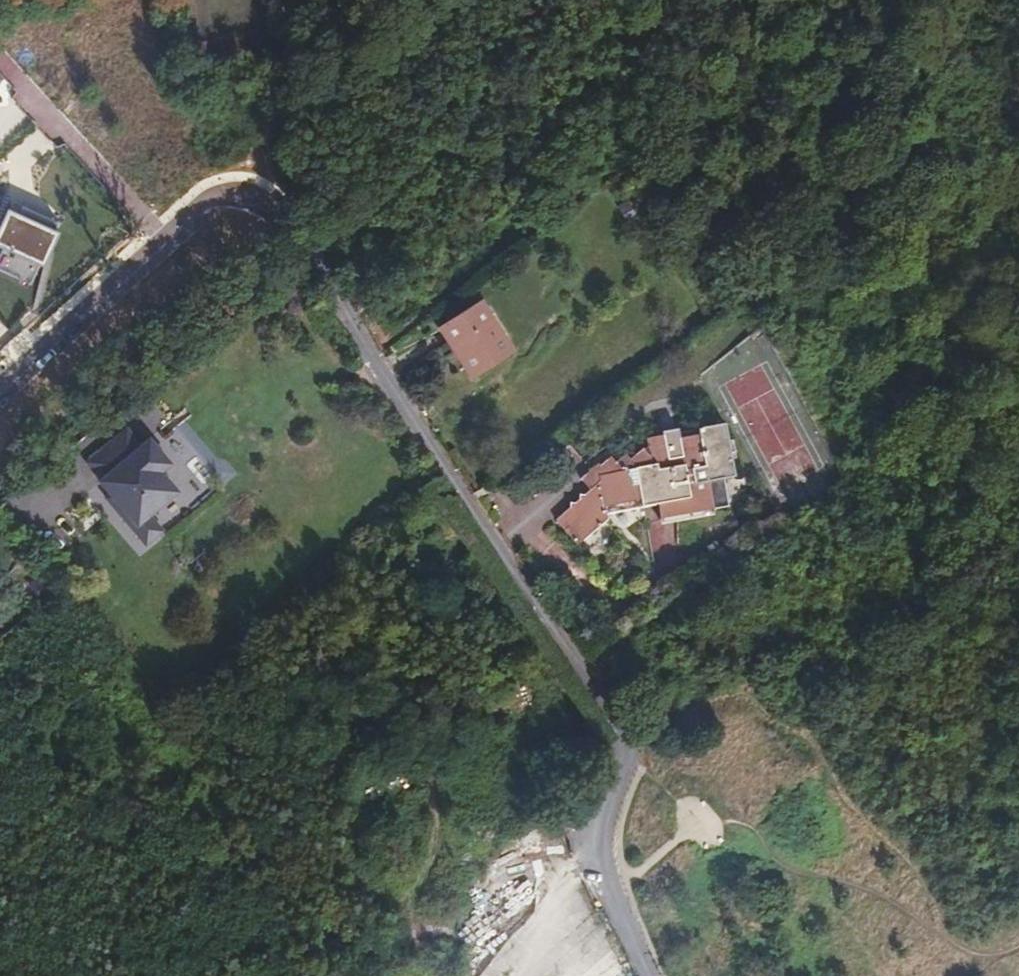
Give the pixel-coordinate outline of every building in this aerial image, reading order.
[(41,219),(8,183),(0,190),(0,269),(2,271),(29,246),(21,237),(41,219)] [(463,371),(503,341),(479,303),(438,328),(463,371)] [(511,353),(503,341),(463,371),(468,379),(511,353)] [(726,507),(727,505),(723,478),(732,476),(722,424),(644,436),(648,463),(596,477),(598,485),(555,522),(575,547),(607,520),(605,512),(657,503),(659,518),(726,507)] [(103,493),(127,520),(161,491),(138,463),(134,466),(107,434),(82,456),(92,468),(113,485),(103,493)]
